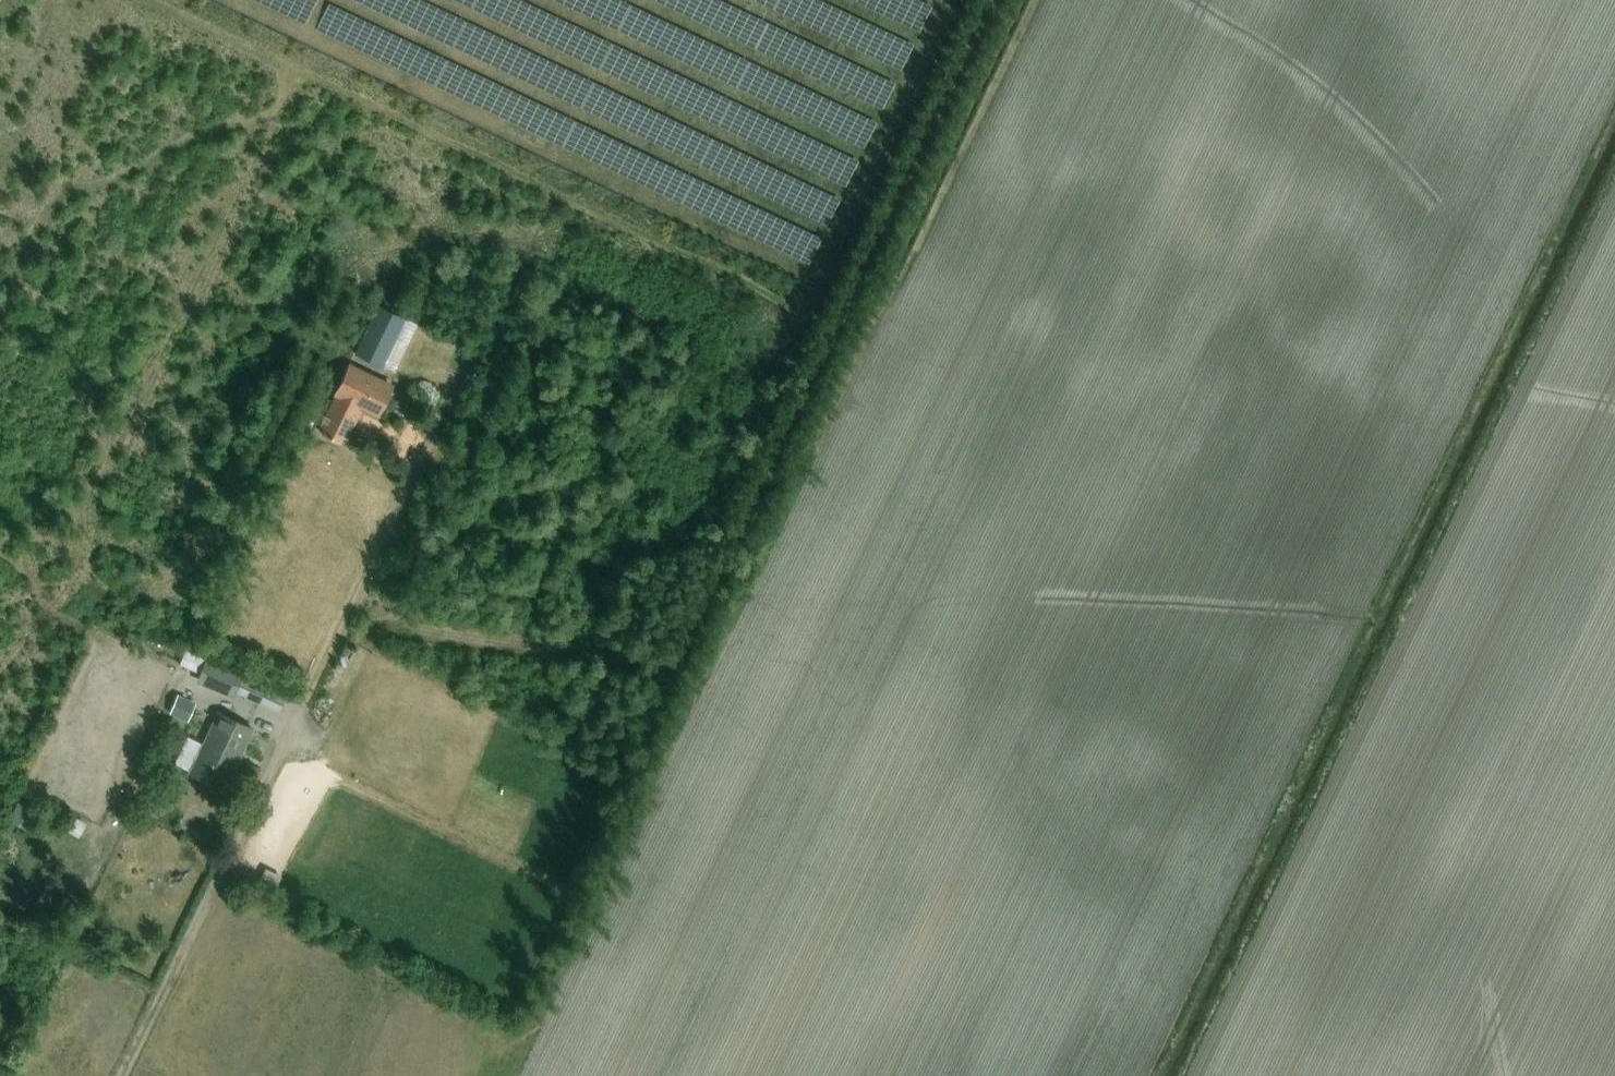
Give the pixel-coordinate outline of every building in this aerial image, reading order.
[(377,305),(355,354),(384,367),(406,319),(377,305)] [(388,385),(351,368),(321,427),(325,429),(323,435),(340,444),(343,438),(348,440),(363,408),(375,413),(388,385)] [(234,695),(235,691),(280,710),(288,693),(242,674),(206,659),(197,680),(234,695)] [(189,717),(194,705),(174,696),(168,708),(189,717)] [(189,774),(218,788),(219,786),(224,788),(238,759),(234,757),(237,749),(242,751),(252,730),(218,714),(189,774)]
